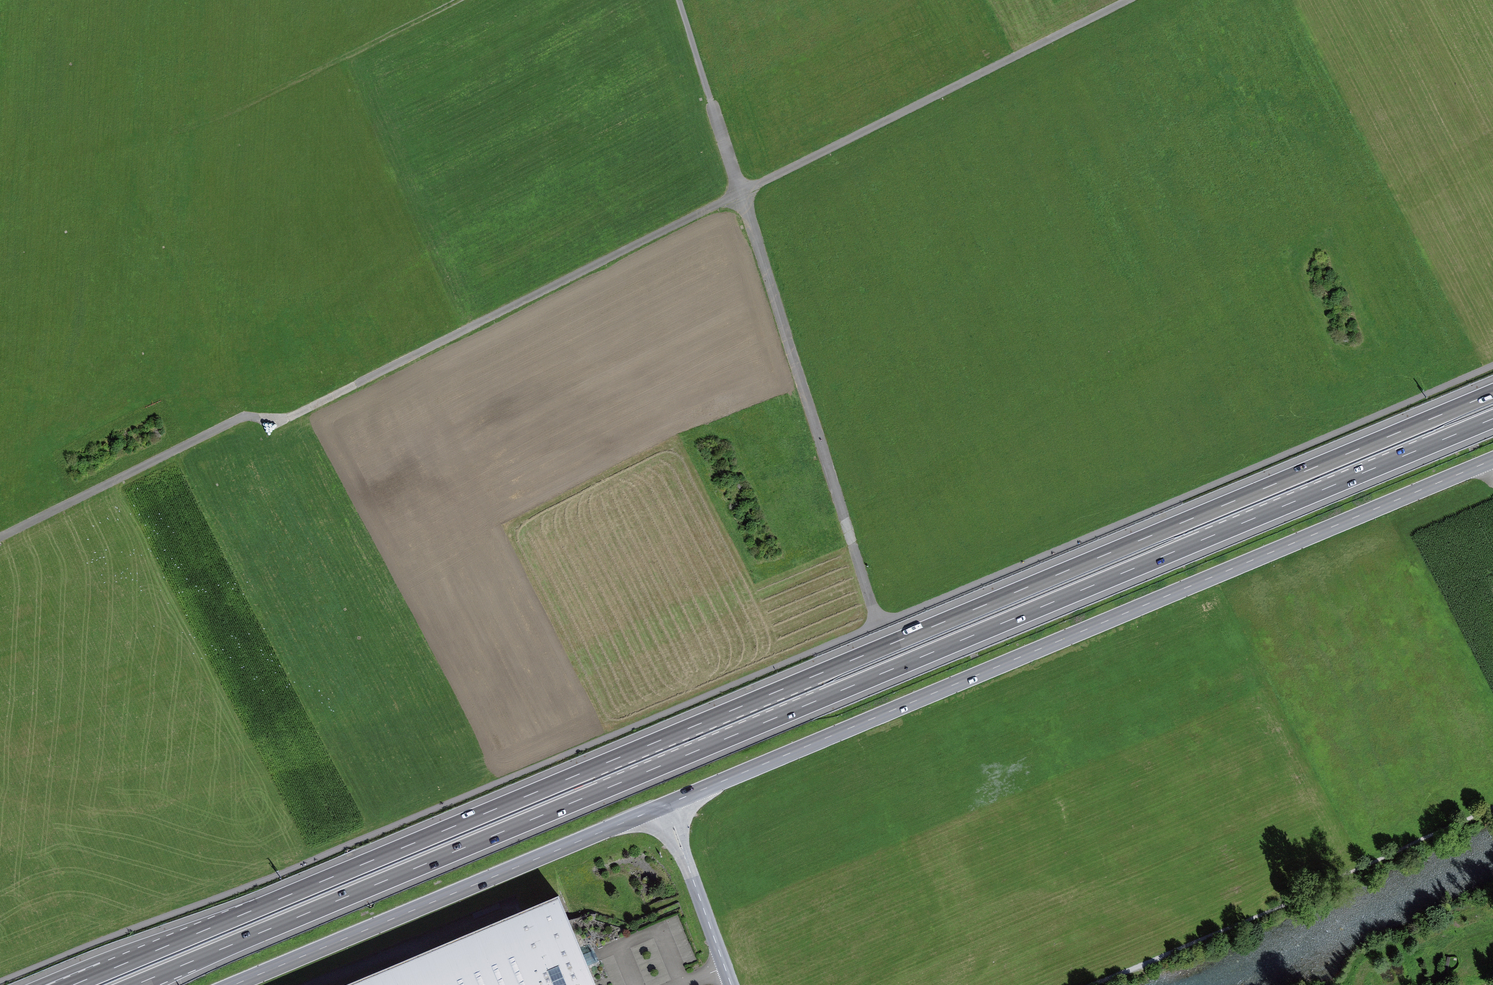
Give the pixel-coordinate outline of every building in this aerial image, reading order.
[(359,984),(592,984),(584,965),(558,903),(359,984)]
